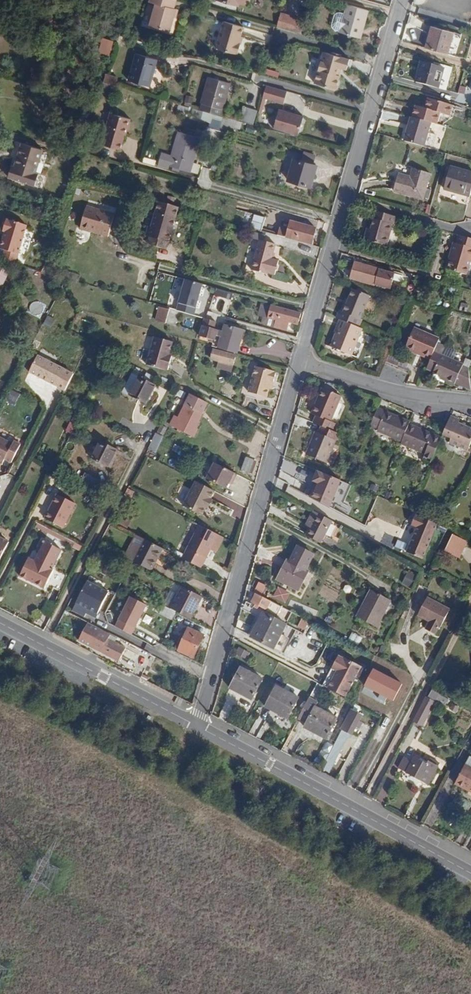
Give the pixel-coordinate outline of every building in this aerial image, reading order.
[(148,1),(154,3),(148,24),(169,30),(175,8),(173,7),(174,0),(148,0),(148,1)] [(368,9),(348,4),(340,32),(360,38),(368,9)] [(278,14),(275,26),(294,31),(297,19),(278,14)] [(304,21),(297,19),(294,31),(300,33),(304,21)] [(223,20),(218,36),(238,42),(242,26),(223,20)] [(432,27),(425,49),(446,54),(453,33),(432,27)] [(238,42),(218,36),(215,47),(235,52),(235,51),(237,52),(239,43),(238,42)] [(322,50),(318,65),(336,70),(337,65),(341,67),(346,68),(348,58),(340,55),(340,53),(331,51),(331,53),(322,50)] [(137,53),(129,80),(150,86),(157,58),(137,53)] [(422,61),(415,81),(437,87),(443,68),(422,61)] [(336,70),(318,65),(313,82),(335,88),(339,74),(335,73),(336,70)] [(203,103),(201,109),(220,115),(222,108),(223,108),(230,82),(210,77),(203,102),(203,103)] [(284,105),(288,93),(267,85),(262,98),(284,105)] [(408,116),(409,117),(429,122),(432,123),(436,111),(445,113),(448,104),(428,98),(423,97),(422,104),(421,107),(416,106),(411,104),(408,116)] [(245,107),(242,121),(255,124),(258,111),(245,107)] [(276,128),(300,135),(306,116),(281,109),(278,122),(276,128)] [(110,112),(100,143),(120,149),(124,134),(126,135),(131,118),(110,112)] [(226,133),(230,119),(211,114),(208,129),(226,133)] [(409,117),(403,141),(423,147),(429,122),(409,117)] [(180,128),(169,165),(189,171),(199,134),(180,128)] [(21,142),(14,166),(34,172),(41,149),(21,142)] [(304,152),(301,160),(313,164),(315,156),(304,152)] [(313,164),(301,160),(295,159),(289,180),(311,187),(317,166),(313,164)] [(444,189),(470,197),(470,195),(470,171),(451,165),(444,189)] [(401,174),(396,191),(421,198),(429,174),(412,169),(410,176),(401,174)] [(88,206),(81,228),(92,232),(92,233),(109,238),(115,214),(88,206)] [(396,217),(373,210),(370,218),(374,220),(371,229),(368,229),(365,240),(388,246),(396,217)] [(154,228),(150,244),(166,249),(168,242),(169,242),(175,218),(157,213),(153,228),(154,228)] [(0,247),(0,248),(18,253),(26,225),(6,218),(2,230),(4,231),(0,247)] [(253,219),(251,228),(264,232),(267,222),(253,219)] [(282,227),(280,235),(312,244),(316,228),(293,222),(291,229),(282,227)] [(264,232),(254,268),(270,273),(271,271),(278,273),(282,259),(275,257),(280,237),(264,232)] [(458,235),(456,243),(453,242),(449,258),(450,260),(447,269),(468,275),(470,264),(470,238),(458,235)] [(353,261),(349,276),(360,279),(361,275),(364,276),(362,280),(373,283),(378,268),(353,261)] [(390,279),(400,282),(401,275),(392,273),(390,279)] [(203,284),(185,279),(176,310),(195,315),(203,284)] [(339,309),(335,317),(341,320),(358,327),(361,319),(360,318),(369,295),(352,288),(343,311),(339,309)] [(283,307),(265,302),(262,314),(277,319),(275,326),(287,329),(289,321),(298,324),(301,313),(283,308),(283,307)] [(159,307),(155,320),(165,323),(168,311),(168,309),(159,307)] [(277,319),(262,314),(260,321),(275,326),(277,319)] [(247,330),(207,319),(202,337),(216,341),(215,347),(240,354),(247,330)] [(358,327),(341,320),(330,348),(353,356),(364,329),(358,327)] [(414,327),(405,345),(422,353),(421,355),(430,359),(438,341),(439,338),(414,327)] [(153,336),(144,364),(163,370),(164,368),(166,369),(170,356),(167,354),(171,341),(153,336)] [(430,359),(426,368),(433,371),(441,354),(446,344),(438,341),(430,359)] [(446,344),(441,354),(451,358),(455,348),(446,344)] [(422,353),(405,345),(405,348),(421,355),(422,353)] [(216,367),(226,370),(228,363),(233,364),(235,354),(206,347),(203,357),(218,361),(216,367)] [(387,354),(384,360),(397,366),(400,360),(387,354)] [(455,382),(470,388),(470,387),(468,375),(467,368),(470,360),(468,359),(465,366),(463,365),(463,363),(451,358),(441,354),(433,371),(433,372),(446,378),(446,380),(454,384),(455,382)] [(65,368),(37,355),(29,371),(57,385),(65,368)] [(228,363),(226,370),(226,372),(234,374),(236,365),(233,364),(228,363)] [(273,371),(255,366),(248,392),(266,397),(268,388),(270,381),(272,382),(275,373),(272,372),(273,371)] [(122,391),(130,395),(139,376),(131,372),(122,391)] [(446,378),(433,372),(431,377),(445,382),(446,380),(446,378)] [(139,376),(130,395),(133,397),(146,403),(155,384),(139,376)] [(316,416),(313,423),(332,431),(335,424),(331,422),(342,396),(323,389),(311,413),(316,416)] [(173,417),(170,424),(194,437),(198,430),(195,427),(202,414),(184,405),(177,419),(173,417)] [(394,414),(377,407),(369,426),(377,429),(377,430),(401,440),(408,422),(409,420),(401,417),(400,418),(394,416),(394,414)] [(442,432),(450,436),(449,441),(467,449),(470,440),(470,427),(457,421),(458,418),(449,414),(442,432)] [(401,440),(400,442),(432,456),(440,436),(423,429),(423,430),(417,428),(418,426),(408,422),(401,440)] [(316,432),(306,455),(326,463),(336,441),(316,432)] [(149,451),(157,453),(162,436),(154,434),(149,451)] [(2,464),(4,460),(10,463),(20,445),(13,442),(12,444),(0,439),(0,463),(2,464)] [(101,441),(92,458),(110,467),(119,450),(101,441)] [(248,460),(245,473),(253,475),(256,462),(248,460)] [(233,481),(236,474),(214,462),(206,478),(226,488),(230,480),(233,481)] [(336,478),(317,470),(313,481),(316,482),(319,483),(313,498),(330,505),(341,480),(336,478)] [(84,473),(80,481),(95,489),(99,481),(84,473)] [(198,482),(186,507),(204,516),(209,508),(211,509),(214,501),(213,500),(217,492),(198,482)] [(319,483),(316,482),(310,497),(313,498),(319,483)] [(57,494),(44,518),(64,528),(77,504),(57,494)] [(317,513),(313,511),(305,525),(310,528),(317,513)] [(310,528),(306,535),(320,543),(332,521),(317,513),(310,528)] [(121,514),(117,523),(127,528),(132,519),(121,514)] [(437,525),(415,515),(411,525),(417,527),(405,553),(421,560),(437,525)] [(224,538),(201,526),(184,559),(203,570),(214,548),(218,550),(224,538)] [(452,529),(444,544),(458,551),(465,535),(452,529)] [(1,557),(11,538),(0,533),(0,557),(1,557)] [(143,540),(133,561),(151,571),(162,548),(143,538),(143,540)] [(63,549),(42,539),(31,560),(28,558),(20,575),(45,588),(54,570),(53,569),(63,549)] [(288,562),(280,577),(299,587),(307,572),(306,571),(314,556),(298,547),(290,563),(288,562)] [(299,587),(280,577),(278,580),(297,591),(299,587)] [(110,591),(87,580),(72,611),(84,617),(86,614),(97,619),(110,591)] [(259,582),(255,591),(262,595),(267,586),(259,582)] [(183,587),(173,610),(175,611),(193,620),(204,598),(183,587)] [(291,593),(279,587),(274,597),(286,603),(291,593)] [(372,590),(358,617),(376,627),(391,600),(372,590)] [(274,602),(255,593),(251,602),(270,611),(274,602)] [(149,605),(131,597),(117,626),(133,635),(149,605)] [(426,599),(416,617),(428,623),(424,631),(434,636),(438,629),(439,629),(448,611),(426,599)] [(173,610),(163,605),(158,613),(166,617),(170,619),(175,611),(173,610)] [(251,638),(275,651),(290,623),(265,610),(251,638)] [(309,621),(302,618),(298,626),(306,629),(309,621)] [(110,633),(89,623),(82,637),(103,648),(101,652),(119,661),(126,648),(108,638),(110,633)] [(175,649),(177,650),(187,628),(185,627),(175,649)] [(187,628),(177,650),(192,656),(201,635),(187,628)] [(103,648),(82,637),(80,641),(101,652),(103,648)] [(157,643),(153,650),(167,658),(173,645),(167,641),(165,647),(157,643)] [(368,669),(341,655),(326,686),(353,700),(368,669)] [(242,665),(230,688),(253,702),(265,678),(242,665)] [(369,679),(357,704),(367,709),(380,684),(369,679)] [(278,685),(266,707),(290,720),(302,697),(278,685)] [(316,705),(317,705),(319,701),(310,697),(304,708),(313,712),(316,705)] [(428,700),(415,723),(425,728),(438,705),(428,700)] [(313,712),(304,728),(328,740),(340,718),(317,705),(316,705),(313,712)] [(364,715),(354,709),(343,730),(344,731),(323,771),(330,774),(352,732),(355,733),(364,715)] [(409,758),(403,769),(424,780),(426,776),(434,780),(443,764),(439,762),(438,765),(433,762),(432,765),(418,758),(417,762),(409,758)] [(458,784),(470,792),(470,768),(468,766),(458,784)]
